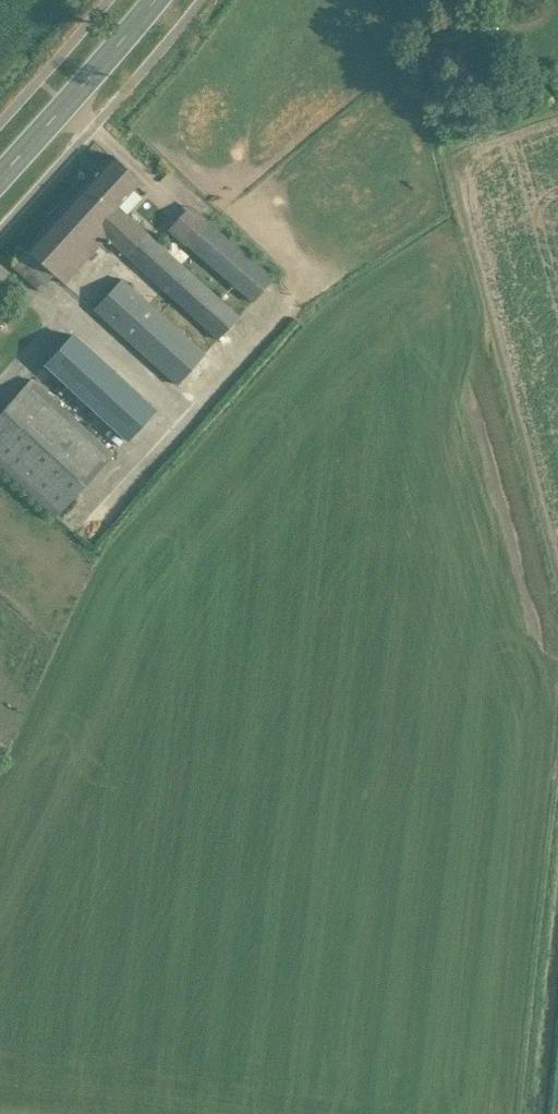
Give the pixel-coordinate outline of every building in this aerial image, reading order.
[(10,266),(27,280),(39,291),(55,273),(65,282),(106,237),(217,339),(238,316),(117,205),(139,181),(110,155),(10,266)] [(206,221),(186,244),(252,301),(272,278),(206,221)] [(122,278),(94,309),(177,383),(204,352),(195,344),(122,278)] [(45,363),(77,393),(126,438),(154,409),(71,334),(45,363)] [(56,514),(112,452),(31,378),(0,413),(0,464),(56,514)]
